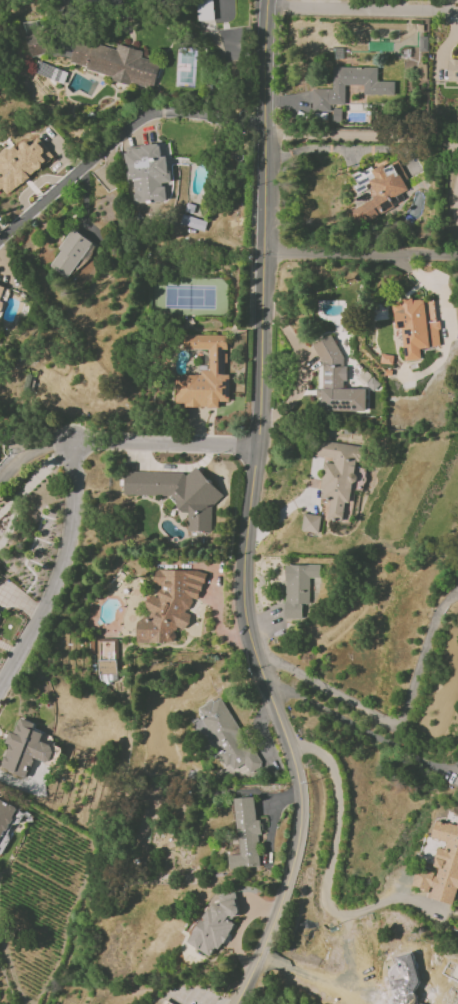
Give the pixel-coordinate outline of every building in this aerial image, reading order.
[(213,0),(196,0),(197,21),(213,20),(213,0)] [(36,29),(33,20),(20,24),(30,57),(47,52),(39,28),(36,29)] [(68,67),(154,87),(160,62),(140,58),(142,51),(117,44),(116,49),(75,39),(68,67)] [(457,82),(457,58),(448,58),(447,81),(457,82)] [(377,68),(332,67),(332,89),(312,88),(311,111),(330,112),(330,104),(344,105),(344,85),(363,85),(363,95),(394,95),(395,81),(377,81),(377,68)] [(39,138),(30,145),(26,141),(16,148),(14,145),(0,155),(0,198),(54,158),(39,138)] [(124,147),(126,180),(131,180),(133,204),(165,201),(164,182),(169,182),(167,156),(161,156),(160,144),(124,147)] [(351,209),(358,225),(394,207),(389,198),(407,189),(403,181),(407,179),(398,161),(384,167),(382,162),(353,176),(359,190),(368,185),(374,197),(351,209)] [(179,224),(204,231),(207,221),(182,214),(179,224)] [(47,265),(65,279),(92,243),(74,229),(47,265)] [(405,361),(421,359),(420,348),(440,346),(437,320),(435,320),(432,298),(392,303),(395,329),(401,329),(405,361)] [(365,411),(365,388),(345,388),(345,369),(343,363),(343,360),(332,334),(312,343),(322,366),(322,388),(316,388),(316,397),(321,397),(321,410),(365,411)] [(175,407),(218,407),(218,402),(228,402),(228,374),(220,374),(220,351),(227,351),(227,335),(183,335),(183,349),(208,349),(208,370),(201,370),(201,375),(175,375),(175,407)] [(349,522),(354,482),(356,482),(360,445),(316,440),(314,458),(324,459),(319,499),(330,501),(327,519),(349,522)] [(211,532),(211,505),(222,496),(196,466),(185,476),(182,473),(124,471),(124,495),(169,496),(184,512),(187,512),(187,531),(211,532)] [(319,533),(322,516),(304,513),(301,530),(319,533)] [(285,619),(303,619),(303,607),(309,607),(309,578),(320,578),(320,565),(284,565),(285,619)] [(203,571),(155,569),(154,586),(158,586),(158,596),(147,596),(146,610),(149,610),(149,618),(137,618),(136,642),(174,643),(175,629),(188,629),(188,613),(190,613),(190,598),(202,599),(203,571)] [(97,638),(96,674),(116,675),(117,639),(97,638)] [(263,765),(220,696),(199,709),(203,714),(192,721),(205,743),(204,744),(212,756),(218,752),(230,771),(243,763),(250,773),(263,765)] [(34,758),(49,764),(55,747),(39,741),(42,733),(33,729),(35,723),(19,717),(13,732),(9,731),(4,743),(8,744),(0,766),(0,768),(27,778),(34,758)] [(234,798),(238,854),(228,855),(228,868),(260,866),(255,797),(234,798)] [(0,800),(0,841),(17,808),(0,800)] [(457,825),(435,820),(431,841),(438,843),(432,872),(416,868),(412,885),(431,889),(429,899),(453,904),(456,888),(457,888),(457,821),(457,825)] [(189,944),(211,957),(244,901),(222,888),(189,944)]
